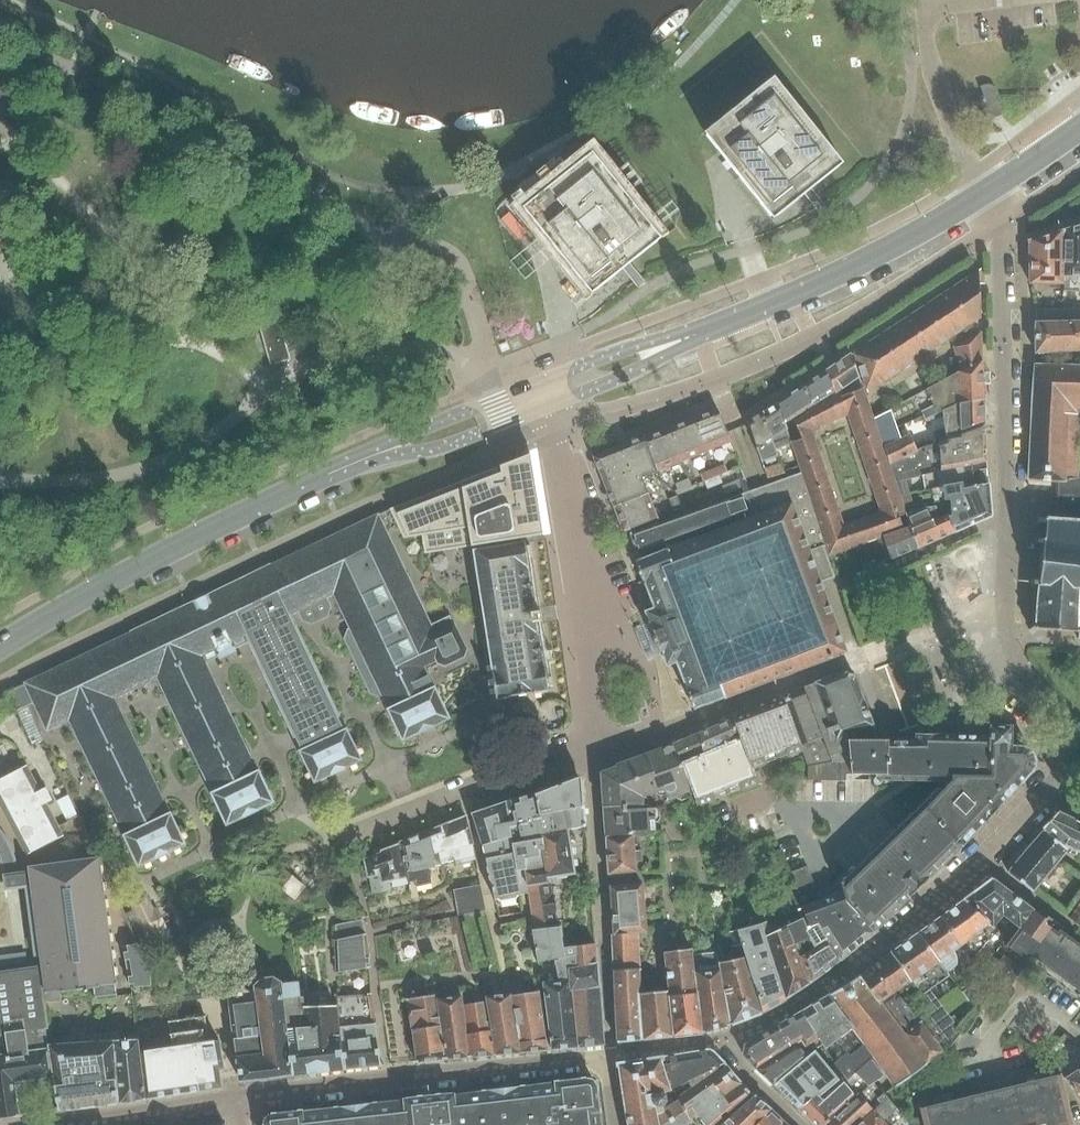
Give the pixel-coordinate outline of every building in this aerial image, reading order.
[(16,117),(18,117),(22,107),(20,105),(24,99),(26,99),(28,97),(31,89),(1,74),(0,72),(0,109),(16,117)] [(773,219),(808,192),(818,184),(843,163),(773,77),(704,133),(716,148),(738,176),(773,219)] [(985,85),(980,87),(980,88),(981,87),(984,96),(974,99),(970,103),(969,108),(969,111),(970,113),(971,113),(970,112),(979,108),(981,114),(983,117),(986,120),(991,119),(993,119),(993,118),(1001,115),(1001,116),(1002,115),(997,102),(1000,101),(1000,102),(1001,102),(997,91),(995,88),(990,85),(985,85)] [(624,269),(627,266),(631,263),(635,260),(661,239),(592,152),(522,207),(534,223),(555,248),(592,294),(624,269)] [(1064,231),(1063,292),(1079,292),(1079,226),(1064,231)] [(1030,283),(1062,284),(1063,231),(1029,242),(1029,243),(1030,283)] [(951,289),(965,327),(981,317),(979,284),(984,284),(983,268),(983,267),(951,289)] [(941,344),(965,327),(951,289),(927,305),(941,344)] [(270,365),(290,360),(274,303),(254,309),(270,365)] [(927,305),(902,321),(917,360),(941,344),(927,305)] [(1074,309),(1036,310),(1036,323),(1074,322),(1074,309)] [(902,321),(878,337),(892,376),(917,360),(902,321)] [(1035,323),(1035,353),(1079,351),(1079,322),(1074,322),(1036,323),(1035,323)] [(979,333),(954,347),(959,371),(982,359),(981,334),(979,333)] [(878,337),(854,353),(868,392),(892,376),(878,337)] [(834,393),(839,389),(859,377),(852,355),(851,354),(826,371),(834,393)] [(959,371),(926,390),(933,407),(936,414),(942,411),(968,399),(984,399),(982,359),(959,371)] [(1036,365),(1029,479),(1054,480),(1059,481),(1059,486),(1059,491),(1056,491),(1055,520),(1079,521),(1079,477),(1077,477),(1079,435),(1079,368),(1036,365)] [(811,406),(834,393),(826,371),(804,385),(811,406)] [(804,385),(781,400),(788,421),(811,406),(804,385)] [(883,445),(873,419),(863,388),(841,398),(839,389),(834,393),(811,406),(788,421),(781,400),(778,403),(784,421),(791,443),(829,555),(863,543),(872,540),(882,536),(911,527),(906,513),(903,505),(900,497),(895,481),(889,463),(883,445)] [(984,399),(968,399),(942,411),(944,430),(934,433),(937,442),(945,439),(944,433),(958,433),(958,429),(984,422),(985,422),(984,399)] [(775,449),(791,443),(784,421),(778,403),(762,412),(763,413),(775,449)] [(933,407),(921,412),(923,415),(925,419),(936,414),(933,407)] [(613,507),(623,532),(657,518),(647,494),(648,493),(642,478),(657,472),(657,471),(731,442),(728,436),(717,408),(643,437),(593,457),(613,507)] [(891,409),(873,419),(883,445),(901,438),(897,428),(891,409)] [(748,424),(756,448),(760,460),(776,453),(775,449),(763,413),(748,423),(748,424)] [(917,451),(889,463),(895,481),(922,474),(937,471),(940,470),(986,462),(984,422),(958,429),(958,433),(944,433),(945,439),(937,442),(917,451)] [(901,438),(883,445),(889,463),(917,451),(911,433),(901,438)] [(526,456),(387,510),(402,538),(421,536),(423,554),(472,546),(473,551),(523,543),(522,538),(531,537),(545,534),(543,517),(534,460),(532,453),(526,456)] [(937,471),(922,474),(924,491),(932,489),(940,487),(946,485),(962,483),(963,489),(988,484),(986,462),(940,470),(937,471)] [(724,463),(712,468),(715,477),(719,475),(727,472),(724,463)] [(712,468),(700,473),(703,482),(703,481),(715,477),(712,468)] [(670,520),(631,534),(637,553),(639,559),(635,561),(636,565),(637,565),(642,579),(643,580),(644,583),(645,583),(655,608),(646,611),(650,621),(648,621),(649,623),(650,625),(651,628),(654,636),(661,653),(662,654),(662,656),(663,655),(666,663),(667,664),(667,665),(676,661),(686,686),(685,687),(694,709),(726,697),(819,662),(846,652),(845,650),(820,583),(834,578),(799,474),(743,494),(744,497),(732,501),(731,498),(670,520)] [(688,478),(675,483),(679,491),(692,486),(688,478)] [(932,489),(933,494),(934,502),(949,500),(951,516),(948,517),(950,521),(954,531),(990,515),(988,484),(963,489),(962,483),(946,485),(940,487),(932,489)] [(910,494),(900,497),(903,505),(912,502),(910,494)] [(677,495),(669,498),(673,510),(682,507),(677,495)] [(935,507),(906,513),(911,527),(918,547),(954,531),(950,521),(948,517),(948,516),(940,520),(935,507)] [(227,824),(252,812),(273,802),(258,771),(257,771),(205,662),(219,655),(220,658),(235,650),(234,648),(248,641),(301,750),(300,751),(315,782),(339,771),(361,760),(346,729),(345,729),(290,614),(299,610),(303,619),(312,622),(326,615),(329,607),(325,597),(334,593),(351,629),(349,630),(346,639),(371,692),(380,695),(382,694),(389,709),(388,709),(403,740),(427,729),(449,718),(434,687),(434,688),(423,666),(437,660),(438,662),(437,662),(445,665),(463,656),(466,649),(466,648),(454,625),(450,615),(431,624),(401,562),(378,514),(271,566),(270,565),(209,594),(209,593),(192,602),(131,631),(131,632),(25,683),(34,702),(47,730),(69,719),(124,834),(123,835),(138,866),(162,855),(185,844),(170,813),(169,813),(114,698),(157,677),(212,792),(211,793),(227,824)] [(1053,519),(1050,519),(1050,516),(1046,516),(1046,518),(1038,518),(1038,523),(1045,524),(1044,538),(1036,538),(1036,543),(1042,544),(1041,562),(1039,580),(1033,579),(1032,585),(1038,585),(1035,625),(1028,629),(1031,634),(1038,629),(1078,632),(1077,639),(1079,639),(1079,521),(1055,520),(1053,519)] [(911,527),(882,536),(890,557),(891,559),(918,547),(911,527)] [(492,673),(492,674),(496,699),(549,691),(545,665),(544,665),(537,624),(536,616),(535,608),(528,568),(529,568),(525,542),(524,542),(523,543),(473,551),(481,600),(483,612),(492,673)] [(659,657),(662,656),(662,654),(661,653),(654,636),(651,628),(650,625),(649,623),(648,621),(645,623),(634,627),(641,642),(648,661),(659,657)] [(785,701),(785,702),(803,752),(808,765),(850,760),(848,748),(848,741),(879,740),(873,726),(874,725),(863,696),(862,696),(855,676),(855,675),(845,671),(844,671),(814,682),(815,683),(805,686),(805,687),(804,688),(788,694),(785,701)] [(16,712),(30,704),(34,702),(25,683),(6,692),(7,694),(16,712)] [(693,790),(700,807),(759,785),(753,770),(761,767),(803,752),(785,702),(778,698),(758,705),(754,713),(742,717),(733,721),(733,719),(673,744),(691,790),(693,790)] [(879,740),(848,741),(848,748),(850,760),(850,769),(851,773),(955,776),(923,809),(954,838),(961,845),(976,830),(977,830),(985,821),(986,822),(990,818),(997,809),(1005,800),(1005,799),(1020,784),(1022,782),(1021,782),(1030,772),(1032,771),(1032,770),(1034,766),(1034,759),(1033,756),(1030,752),(1025,748),(1023,747),(1020,747),(1011,747),(1011,746),(1011,726),(989,725),(988,735),(936,734),(936,733),(916,733),(915,740),(879,740)] [(673,744),(631,760),(616,765),(617,767),(601,772),(606,836),(632,834),(654,833),(652,808),(642,809),(641,795),(648,793),(648,794),(663,789),(667,799),(691,790),(673,744)] [(851,773),(850,769),(850,760),(808,765),(808,781),(846,781),(845,773),(851,773)] [(0,780),(0,805),(6,818),(25,854),(29,852),(41,846),(41,848),(44,846),(44,845),(62,835),(58,827),(57,825),(46,803),(52,800),(46,787),(40,790),(27,766),(0,780)] [(563,782),(535,793),(540,814),(583,805),(582,781),(575,777),(563,782)] [(543,839),(542,834),(538,815),(539,815),(534,793),(511,801),(505,803),(511,841),(518,840),(519,843),(543,839)] [(495,899),(518,894),(520,893),(511,841),(505,803),(473,814),(483,846),(495,899)] [(584,805),(546,814),(547,818),(551,832),(566,830),(585,826),(584,805)] [(843,876),(836,884),(837,886),(847,903),(850,907),(874,931),(883,923),(928,879),(929,880),(961,846),(961,845),(954,838),(923,809),(920,806),(889,839),(891,841),(874,857),(868,851),(855,864),(843,876)] [(1076,821),(1075,821),(1057,813),(1042,828),(1044,830),(1066,848),(1067,849),(1079,853),(1079,823),(1076,821)] [(437,827),(434,828),(435,829),(434,829),(439,856),(440,862),(453,859),(454,865),(460,864),(461,865),(470,864),(471,860),(474,859),(476,859),(473,842),(467,820),(466,819),(467,818),(466,818),(466,816),(463,818),(448,824),(447,822),(441,825),(437,827)] [(408,839),(399,843),(407,877),(407,882),(408,883),(414,882),(416,887),(431,884),(427,869),(440,866),(440,862),(439,856),(434,829),(419,835),(418,834),(413,837),(410,838),(407,839),(408,839)] [(518,840),(511,841),(520,893),(548,887),(548,883),(549,883),(548,876),(573,872),(566,830),(551,832),(542,834),(543,839),(519,843),(518,840)] [(1032,892),(1033,890),(1067,849),(1066,848),(1044,830),(1033,842),(1008,872),(1032,892)] [(634,853),(632,834),(606,836),(606,837),(608,874),(610,873),(621,872),(635,871),(635,863),(634,853)] [(382,853),(365,860),(368,876),(373,875),(375,882),(370,883),(372,894),(392,890),(390,880),(407,877),(399,843),(381,850),(382,853)] [(30,885),(31,887),(44,992),(60,990),(60,992),(93,988),(94,999),(106,998),(117,996),(115,983),(110,948),(97,857),(76,860),(76,857),(50,861),(51,863),(28,866),(29,873),(19,875),(6,877),(7,888),(30,885)] [(723,875),(734,871),(731,864),(721,868),(723,875)] [(782,874),(793,902),(816,894),(805,865),(782,874)] [(281,867),(271,879),(294,898),(304,886),(281,867)] [(610,887),(622,885),(622,882),(621,872),(610,873),(608,874),(610,883),(610,887)] [(992,878),(988,881),(963,900),(992,926),(1002,914),(1019,928),(1033,910),(992,878)] [(661,881),(648,882),(648,889),(662,888),(661,881)] [(645,918),(642,884),(634,885),(633,884),(622,885),(610,887),(611,895),(614,934),(638,934),(646,933),(645,918)] [(481,885),(480,885),(470,887),(453,890),(455,899),(458,911),(459,914),(458,915),(475,913),(486,910),(481,885)] [(837,886),(799,901),(809,926),(810,929),(805,931),(809,938),(814,947),(829,939),(841,958),(871,933),(872,932),(850,907),(847,903),(837,886)] [(535,929),(554,926),(552,911),(556,911),(553,895),(550,896),(548,887),(520,893),(518,894),(522,920),(524,920),(524,921),(533,920),(535,929)] [(155,952),(168,946),(161,929),(165,927),(157,910),(153,912),(145,895),(131,901),(155,952)] [(992,926),(963,900),(942,916),(959,941),(962,943),(965,941),(975,956),(996,931),(992,926)] [(1079,926),(1079,903),(1070,919),(1079,926)] [(1033,910),(1006,945),(1026,960),(1030,955),(1044,966),(1040,971),(1049,978),(1053,973),(1079,993),(1079,945),(1033,910)] [(942,916),(940,918),(918,933),(938,960),(946,973),(957,965),(957,961),(957,957),(955,953),(954,949),(962,943),(959,941),(942,916)] [(449,918),(392,931),(400,965),(426,959),(426,961),(436,959),(436,956),(443,955),(456,952),(451,928),(449,918)] [(811,981),(795,944),(809,938),(805,931),(804,929),(806,929),(801,919),(765,936),(784,999),(811,981)] [(334,926),(334,940),(355,936),(365,934),(362,920),(361,920),(352,922),(334,926)] [(745,957),(762,1011),(785,999),(784,999),(765,936),(761,923),(738,930),(745,957)] [(535,929),(532,929),(537,961),(548,959),(553,958),(569,956),(567,946),(564,946),(561,925),(554,926),(535,929)] [(918,933),(907,942),(891,953),(911,980),(918,988),(934,1010),(926,1017),(950,1047),(964,1028),(954,1015),(951,1017),(929,990),(949,976),(946,973),(938,960),(918,933)] [(355,936),(334,940),(334,957),(335,971),(335,973),(346,972),(369,969),(365,934),(355,936)] [(614,970),(625,969),(640,968),(639,955),(638,955),(638,934),(614,934),(612,934),(614,970)] [(795,944),(811,981),(828,969),(841,958),(829,939),(814,947),(809,938),(795,944)] [(569,956),(553,958),(558,981),(568,980),(566,967),(586,964),(597,963),(595,943),(593,943),(572,946),(571,945),(567,946),(569,956)] [(137,944),(124,946),(128,970),(131,987),(141,985),(149,984),(150,986),(151,986),(150,970),(138,944),(137,944)] [(669,997),(697,993),(691,949),(665,952),(669,990),(669,997)] [(717,952),(695,955),(697,973),(696,973),(703,1032),(729,1024),(734,1022),(729,996),(725,997),(721,970),(719,963),(717,952)] [(925,1065),(942,1052),(920,1020),(917,1022),(894,992),(911,980),(891,953),(860,975),(925,1065)] [(1015,992),(1009,987),(1022,969),(1003,955),(988,975),(999,984),(990,994),(1005,1005),(1015,992)] [(719,963),(721,970),(725,997),(729,996),(734,1022),(761,1011),(745,957),(719,963)] [(586,964),(566,967),(568,980),(569,989),(571,989),(588,987),(599,986),(597,963),(586,964)] [(19,1115),(18,1114),(14,1080),(38,1077),(51,1075),(47,1044),(41,994),(38,968),(0,973),(0,1034),(6,1033),(7,1044),(0,1045),(0,1117),(19,1115)] [(616,1021),(617,1037),(618,1037),(622,1040),(622,1041),(644,1039),(640,993),(639,970),(641,970),(641,968),(640,968),(625,969),(614,970),(617,1021),(616,1021)] [(860,975),(849,982),(829,995),(853,1028),(863,1043),(872,1056),(885,1074),(894,1087),(925,1065),(860,975)] [(227,993),(229,1005),(240,1080),(292,1074),(282,998),(283,998),(300,996),(298,982),(281,984),(281,982),(273,977),(260,978),(252,986),(253,990),(246,990),(242,987),(231,988),(227,993)] [(554,982),(543,983),(549,1022),(551,1049),(577,1047),(577,1046),(576,1036),(571,989),(569,989),(568,980),(558,981),(554,982)] [(518,983),(509,984),(521,1052),(547,1049),(539,991),(519,994),(518,983)] [(503,995),(485,997),(486,1003),(495,1054),(496,1053),(496,1054),(520,1052),(507,984),(501,985),(503,995)] [(962,993),(961,994),(976,1012),(985,1001),(984,1001),(972,985),(962,993)] [(588,987),(571,989),(576,1036),(577,1046),(602,1044),(603,1044),(603,1037),(599,986),(588,987)] [(471,990),(460,992),(460,996),(462,1006),(473,1004),(471,990)] [(640,993),(644,1039),(673,1035),(669,997),(669,990),(640,993)] [(60,992),(46,993),(47,1002),(60,1001),(60,992)] [(673,1035),(702,1032),(697,993),(669,997),(673,1035)] [(417,1061),(445,1057),(436,999),(435,994),(406,999),(411,1026),(416,1061),(417,1061)] [(375,1023),(371,995),(360,996),(347,997),(336,997),(336,1005),(341,1042),(377,1039),(375,1023)] [(829,995),(828,995),(802,1011),(817,1038),(824,1049),(853,1028),(829,995)] [(292,1063),(293,1074),(344,1068),(343,1057),(341,1042),(336,1005),(304,1007),(302,997),(300,997),(300,996),(283,998),(292,1063)] [(453,997),(436,999),(445,1057),(445,1058),(469,1056),(468,1045),(462,1006),(460,996),(453,997)] [(473,1004),(462,1006),(468,1045),(469,1056),(495,1054),(486,1003),(473,1004)] [(802,1011),(778,1025),(790,1047),(796,1044),(800,1041),(804,1047),(817,1038),(802,1011)] [(145,1098),(146,1098),(182,1093),(198,1090),(221,1086),(218,1068),(223,1068),(219,1040),(193,1043),(185,1014),(158,1022),(160,1025),(150,1027),(153,1045),(158,1044),(159,1049),(140,1052),(144,1087),(145,1098)] [(790,1047),(778,1025),(745,1044),(743,1054),(756,1069),(790,1047)] [(125,1040),(114,1041),(117,1102),(126,1101),(126,1102),(143,1099),(143,1098),(145,1098),(144,1087),(140,1052),(138,1039),(125,1040)] [(343,1057),(344,1068),(344,1069),(381,1064),(377,1039),(341,1042),(343,1057)] [(58,1109),(117,1102),(114,1041),(47,1044),(51,1075),(58,1109)] [(846,1051),(833,1062),(843,1074),(848,1079),(855,1072),(872,1056),(863,1043),(849,1055),(846,1051)] [(773,1084),(806,1056),(796,1044),(790,1047),(756,1069),(773,1084)] [(707,1050),(661,1057),(671,1088),(679,1085),(724,1063),(713,1052),(710,1050),(707,1050)] [(818,1097),(837,1079),(813,1050),(806,1056),(773,1084),(799,1108),(815,1093),(818,1097)] [(872,1056),(855,1072),(868,1085),(873,1082),(885,1074),(872,1056)] [(671,1088),(661,1057),(617,1064),(624,1112),(627,1124),(685,1124),(690,1122),(688,1118),(678,1100),(662,1108),(661,1106),(646,1108),(644,1095),(672,1090),(671,1088)] [(688,1118),(719,1096),(740,1082),(724,1063),(679,1085),(683,1094),(676,1097),(678,1100),(688,1118)] [(1065,1078),(1079,1101),(1079,1069),(1065,1078)] [(922,1116),(922,1117),(906,1121),(909,1124),(1070,1124),(1072,1124),(1060,1074),(1037,1080),(1035,1073),(1034,1073),(1035,1080),(990,1091),(989,1084),(987,1084),(989,1091),(944,1102),(942,1095),(941,1095),(943,1103),(920,1108),(922,1116)] [(837,1079),(818,1097),(815,1093),(799,1108),(815,1124),(823,1124),(855,1095),(844,1082),(847,1080),(843,1075),(837,1079)] [(599,1114),(599,1112),(600,1111),(599,1109),(597,1089),(597,1086),(596,1087),(596,1084),(592,1080),(587,1079),(587,1078),(585,1079),(585,1078),(582,1078),(558,1081),(555,1081),(555,1082),(553,1082),(553,1083),(526,1086),(524,1086),(524,1085),(521,1086),(519,1086),(519,1087),(487,1090),(485,1090),(482,1090),(482,1091),(480,1091),(456,1094),(454,1094),(454,1093),(451,1093),(440,1094),(439,1091),(436,1091),(436,1094),(421,1096),(421,1093),(418,1093),(418,1096),(407,1097),(407,1098),(404,1098),(404,1100),(402,1100),(378,1103),(378,1102),(376,1103),(376,1102),(373,1103),(371,1103),(371,1104),(339,1107),(337,1107),(334,1107),(332,1108),(304,1111),(302,1111),(302,1110),(299,1110),(299,1111),(275,1114),(275,1113),(272,1113),(272,1114),(270,1115),(266,1118),(265,1122),(265,1124),(264,1124),(600,1124),(599,1114)] [(688,1118),(690,1122),(691,1121),(695,1124),(720,1124),(754,1095),(742,1083),(720,1098),(719,1096),(688,1118)] [(873,1110),(857,1093),(855,1095),(823,1124),(857,1124),(873,1110)] [(770,1109),(754,1095),(720,1124),(754,1124),(770,1109)] [(784,1123),(770,1109),(754,1124),(782,1124),(784,1123)] [(882,1120),(873,1110),(857,1124),(886,1124),(882,1120)]
